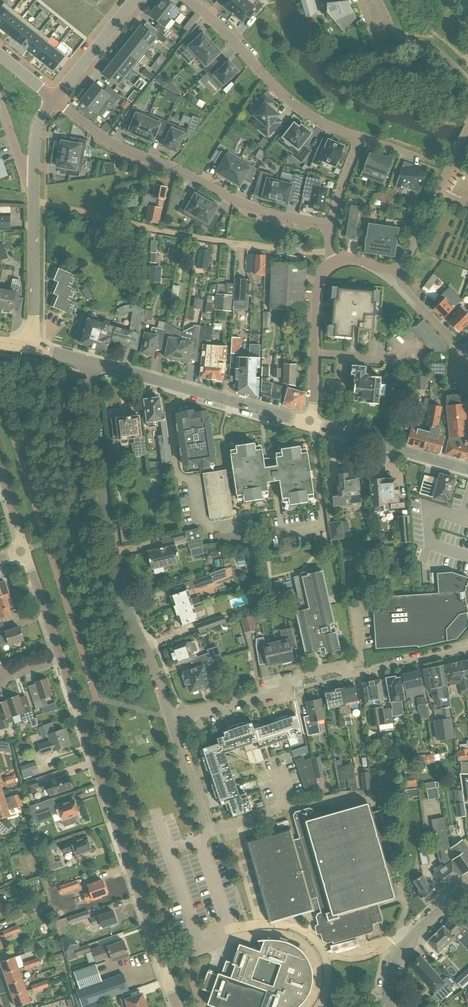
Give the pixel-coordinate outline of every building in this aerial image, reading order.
[(157,7),(171,18),(174,21),(182,12),(166,0),(162,0),(157,7)] [(222,7),(232,15),(245,0),(228,0),(222,7)] [(232,15),(242,23),(250,13),(255,17),(263,7),(258,3),(255,6),(248,1),(248,0),(245,0),(232,15)] [(310,0),(300,0),(303,10),(313,7),(310,0)] [(356,19),(351,13),(350,13),(347,2),(344,3),(343,0),(339,0),(338,0),(331,0),(318,2),(322,13),(331,10),(333,17),(332,17),(335,21),(343,30),(356,19)] [(172,33),(168,30),(164,27),(171,18),(157,7),(150,16),(162,25),(157,30),(167,38),(172,33)] [(10,15),(2,8),(0,10),(0,28),(10,15)] [(0,28),(0,29),(8,35),(19,22),(10,15),(0,28)] [(19,22),(8,35),(17,42),(28,28),(19,22)] [(160,40),(164,43),(167,38),(157,30),(154,35),(142,25),(135,34),(151,47),(158,38),(160,40)] [(28,28),(17,42),(25,49),(36,35),(28,28)] [(205,33),(204,35),(203,34),(194,42),(190,37),(181,46),(185,50),(187,49),(195,58),(212,43),(208,39),(209,38),(205,33)] [(145,55),(149,58),(152,54),(148,51),(151,47),(135,34),(129,42),(145,55)] [(36,35),(25,49),(34,55),(45,42),(36,35)] [(45,42),(34,55),(42,62),(54,49),(45,42)] [(138,63),(145,55),(129,42),(122,50),(138,63)] [(219,62),(215,58),(220,53),(219,51),(221,50),(216,46),(215,47),(212,43),(195,58),(204,67),(202,69),(207,74),(219,62)] [(54,49),(42,62),(52,69),(57,63),(56,63),(63,56),(54,49)] [(122,50),(116,58),(130,69),(132,70),(138,63),(122,50)] [(116,58),(110,66),(124,77),(125,77),(130,69),(116,58)] [(158,58),(155,62),(160,67),(163,63),(158,58)] [(219,62),(207,74),(219,87),(237,70),(234,67),(235,66),(231,61),(230,62),(229,61),(223,67),(219,62)] [(126,78),(125,77),(124,77),(110,66),(103,74),(123,90),(126,86),(122,83),(126,78)] [(158,80),(154,88),(163,93),(167,85),(158,80)] [(139,82),(136,87),(141,91),(145,86),(139,82)] [(168,88),(176,95),(182,89),(174,82),(168,88)] [(111,88),(107,93),(95,84),(88,93),(106,107),(109,102),(114,106),(121,96),(111,88)] [(99,116),(106,107),(88,93),(81,101),(91,109),(90,110),(93,113),(93,111),(99,116)] [(269,107),(272,103),(264,96),(254,107),(259,111),(255,115),(264,124),(260,129),(268,136),(280,121),(276,118),(278,115),(273,111),(274,110),(273,110),(271,108),(271,107),(270,108),(269,107)] [(137,111),(138,109),(133,107),(128,118),(133,121),(129,131),(130,132),(129,134),(135,136),(136,134),(140,136),(149,116),(137,111)] [(197,107),(193,116),(209,121),(212,112),(197,107)] [(150,114),(149,115),(149,116),(140,136),(145,138),(145,140),(151,142),(151,141),(153,141),(157,131),(163,133),(168,121),(150,114)] [(176,151),(186,129),(168,121),(163,133),(168,135),(164,146),(165,147),(164,148),(170,151),(171,149),(176,151)] [(301,125),(299,127),(294,124),(283,137),(294,146),(290,151),(294,154),(293,155),(302,162),(311,150),(305,146),(303,148),(301,146),(311,132),(309,131),(310,130),(303,124),(302,126),(301,125)] [(189,138),(195,131),(187,128),(184,136),(189,138)] [(83,158),(87,139),(74,137),(73,143),(62,141),(61,143),(60,142),(58,149),(60,149),(59,154),(83,158)] [(340,145),(341,143),(333,139),(332,141),(328,140),(324,149),(319,146),(312,162),(321,165),(322,161),(335,167),(338,160),(339,160),(342,153),(341,153),(344,146),(340,145)] [(238,161),(221,151),(214,163),(220,166),(217,172),(217,173),(216,174),(223,178),(224,177),(228,179),(238,161)] [(369,153),(362,171),(370,174),(379,178),(377,182),(384,185),(391,166),(392,162),(377,156),(369,153)] [(80,177),(83,158),(59,154),(59,159),(57,159),(56,165),(57,165),(57,167),(69,169),(68,175),(80,177)] [(238,161),(228,179),(232,181),(231,183),(238,187),(239,185),(240,185),(243,179),(251,184),(256,169),(240,159),(238,161)] [(111,163),(109,173),(116,172),(118,164),(111,163)] [(411,190),(419,193),(427,173),(414,165),(410,165),(409,170),(406,169),(406,172),(401,170),(395,187),(403,190),(406,183),(413,185),(411,190)] [(280,181),(279,181),(272,179),(274,174),(260,171),(256,185),(265,187),(262,198),(264,198),(263,200),(270,202),(270,200),(275,201),(280,181)] [(280,181),(275,201),(279,202),(278,204),(285,206),(285,204),(287,205),(290,193),(298,196),(304,176),(294,173),(293,180),(280,177),(279,181),(280,181)] [(314,208),(314,209),(324,212),(326,202),(324,202),(327,189),(320,188),(321,180),(307,177),(302,197),(311,199),(310,207),(314,208)] [(147,205),(149,205),(146,220),(159,223),(163,200),(165,200),(167,187),(155,185),(152,197),(149,196),(147,205)] [(195,221),(196,219),(207,200),(202,197),(203,196),(197,193),(197,194),(195,194),(189,204),(184,201),(178,212),(195,221)] [(377,200),(358,197),(357,204),(385,207),(385,204),(397,206),(398,197),(378,194),(377,200)] [(196,219),(203,223),(201,225),(211,230),(217,220),(212,217),(218,206),(217,206),(217,204),(212,201),(211,202),(207,200),(196,219)] [(351,206),(349,219),(357,220),(359,207),(351,206)] [(11,230),(11,213),(0,213),(0,230),(11,230)] [(365,244),(364,253),(395,257),(399,228),(398,227),(385,226),(368,223),(366,237),(365,244)] [(208,270),(211,251),(199,249),(196,268),(208,270)] [(13,263),(13,255),(4,255),(4,263),(13,263)] [(256,255),(247,255),(246,271),(247,272),(254,273),(254,275),(264,275),(265,255),(256,255)] [(304,310),(305,263),(272,262),(270,308),(304,310)] [(453,280),(462,272),(456,264),(446,273),(453,280)] [(161,283),(162,266),(150,265),(149,282),(161,283)] [(55,281),(71,287),(76,275),(55,267),(50,279),(55,281)] [(246,301),(247,279),(234,278),(234,283),(233,295),(233,301),(246,301)] [(76,289),(71,287),(55,281),(50,292),(55,294),(71,300),(76,289)] [(233,295),(234,283),(226,283),(226,285),(217,284),(216,294),(216,293),(214,310),(231,311),(233,295)] [(4,290),(1,308),(13,310),(16,293),(19,293),(20,287),(11,286),(10,291),(4,290)] [(442,319),(454,307),(448,301),(456,294),(449,287),(440,295),(444,299),(433,310),(442,319)] [(352,337),(353,327),(373,329),(377,291),(335,288),(331,335),(352,337)] [(75,302),(71,300),(55,294),(50,306),(70,314),(75,302)] [(82,317),(75,341),(81,342),(80,343),(90,346),(90,348),(96,350),(97,348),(107,351),(110,341),(120,344),(123,345),(125,338),(129,339),(127,346),(137,349),(139,342),(140,342),(145,318),(146,309),(141,309),(142,307),(135,305),(132,305),(129,305),(126,305),(123,306),(120,308),(117,310),(121,315),(123,314),(126,313),(130,312),(133,312),(129,330),(115,326),(98,321),(99,321),(99,319),(97,316),(93,315),(90,316),(89,319),(88,318),(88,319),(82,317)] [(464,307),(462,308),(460,307),(454,313),(455,315),(448,321),(459,332),(467,323),(467,315),(466,313),(467,312),(467,311),(464,307)] [(447,345),(423,320),(415,327),(414,326),(410,330),(432,353),(447,353),(447,345)] [(182,331),(166,322),(165,330),(164,329),(162,342),(168,343),(165,357),(166,357),(168,360),(170,360),(171,361),(172,361),(173,361),(174,360),(175,359),(177,359),(182,331)] [(198,346),(201,326),(194,325),(193,326),(183,331),(182,331),(177,359),(178,360),(180,362),(181,363),(182,363),(183,363),(184,363),(185,363),(187,361),(188,362),(191,348),(197,349),(198,346)] [(209,379),(212,345),(213,327),(201,326),(198,346),(197,349),(197,356),(196,361),(201,361),(200,378),(209,379)] [(162,342),(164,329),(152,327),(151,334),(145,333),(141,352),(143,353),(145,355),(145,356),(146,356),(147,356),(148,356),(149,356),(152,354),(153,355),(156,341),(162,342)] [(250,358),(249,358),(239,357),(240,337),(232,337),(230,368),(236,368),(235,390),(237,393),(247,396),(250,358)] [(212,345),(209,379),(215,379),(215,382),(222,382),(223,380),(225,364),(227,347),(212,345)] [(250,358),(247,396),(255,399),(258,396),(259,377),(256,377),(256,367),(259,367),(260,358),(260,345),(250,345),(249,358),(250,358)] [(289,353),(289,345),(284,345),(284,353),(283,383),(287,384),(286,387),(282,398),(285,399),(283,405),(285,406),(285,407),(289,408),(290,407),(302,410),(305,402),(304,401),(306,393),(305,393),(307,386),(301,384),(299,385),(298,391),(295,390),(296,386),(295,386),(296,386),(296,364),(289,364),(289,353)] [(446,377),(446,372),(447,364),(431,363),(431,376),(434,376),(435,374),(446,377)] [(383,397),(385,396),(386,385),(384,383),(380,382),(381,382),(380,382),(381,376),(370,376),(371,374),(365,374),(366,366),(352,365),(351,374),(352,374),(351,382),(354,383),(353,393),(354,393),(353,400),(358,401),(367,402),(367,403),(368,403),(370,406),(374,406),(377,404),(378,404),(379,398),(379,397),(383,397)] [(272,400),(273,383),(269,382),(270,367),(262,366),(262,378),(262,380),(261,400),(269,403),(269,400),(272,400)] [(281,377),(281,368),(273,368),(273,377),(281,377)] [(428,375),(415,374),(415,389),(427,390),(428,375)] [(279,406),(283,386),(273,383),(272,400),(269,400),(269,403),(279,406)] [(463,393),(446,395),(446,406),(449,436),(448,440),(444,455),(467,461),(467,400),(464,400),(463,393)] [(145,399),(144,399),(147,422),(148,422),(148,427),(158,426),(158,420),(160,420),(161,428),(162,432),(159,432),(157,433),(161,464),(163,463),(171,462),(164,413),(164,412),(162,412),(160,397),(153,398),(151,396),(146,396),(145,399)] [(444,436),(446,430),(443,424),(439,423),(442,406),(430,404),(428,412),(426,425),(428,426),(427,431),(428,431),(423,449),(440,453),(444,436)] [(177,424),(176,424),(177,429),(177,430),(179,430),(180,436),(182,436),(183,441),(181,441),(182,447),(180,448),(181,455),(183,454),(184,465),(199,463),(200,467),(209,466),(208,461),(215,460),(214,454),(216,454),(215,447),(213,447),(212,441),(211,441),(210,436),(211,436),(211,430),(212,429),(212,423),(208,423),(206,413),(206,411),(197,412),(197,413),(193,414),(193,413),(192,410),(183,411),(183,413),(178,414),(180,423),(177,424)] [(410,430),(413,415),(405,413),(401,428),(410,430)] [(148,454),(145,433),(144,433),(144,436),(142,436),(139,415),(125,417),(124,415),(113,416),(112,418),(111,419),(114,440),(119,439),(119,440),(120,439),(120,442),(122,443),(127,443),(129,441),(128,438),(134,438),(134,443),(132,443),(133,453),(133,456),(148,454)] [(428,431),(427,431),(412,427),(407,444),(423,449),(428,431)] [(230,453),(233,472),(226,473),(226,471),(202,475),(208,520),(232,517),(227,478),(234,477),(236,495),(243,494),(244,501),(263,499),(262,491),(268,490),(267,482),(279,480),(282,498),(288,497),(289,505),(309,502),(308,494),(314,493),(308,452),(301,453),(300,445),(281,448),(282,455),(276,456),(276,458),(263,458),(262,449),(256,449),(255,442),(235,445),(236,452),(230,453)] [(348,475),(348,474),(339,475),(340,486),(337,486),(338,495),(332,496),(334,507),(347,505),(346,500),(349,499),(349,504),(362,502),(361,494),(360,494),(358,474),(348,475)] [(450,498),(455,478),(440,474),(433,498),(446,502),(447,498),(450,498)] [(382,480),(381,478),(379,475),(374,476),(372,479),(372,481),(371,481),(373,504),(374,512),(384,511),(384,503),(384,501),(386,501),(387,507),(391,507),(391,508),(404,507),(403,497),(396,498),(395,479),(382,480)] [(409,514),(399,515),(401,542),(411,541),(409,514)] [(343,522),(343,520),(329,522),(331,540),(345,539),(344,531),(349,531),(348,521),(343,522)] [(133,540),(131,522),(120,524),(122,542),(133,540)] [(190,549),(203,547),(203,546),(199,528),(185,531),(172,534),(174,542),(187,539),(189,549),(190,549)] [(152,569),(180,563),(175,544),(147,551),(152,569)] [(203,547),(190,549),(192,557),(204,554),(203,547)] [(214,581),(227,577),(226,567),(210,573),(210,574),(197,579),(194,580),(193,579),(184,582),(187,590),(170,596),(176,610),(201,602),(199,596),(191,599),(188,591),(197,588),(197,589),(214,583),(214,581)] [(334,622),(322,570),(308,573),(308,575),(302,576),(302,575),(294,576),(301,609),(296,611),(300,629),(301,629),(303,636),(301,636),(305,654),(320,651),(320,654),(340,649),(336,631),(332,632),(330,623),(334,622)] [(465,591),(467,582),(467,577),(451,572),(437,573),(438,593),(412,594),(394,596),(388,596),(373,613),(376,648),(417,646),(417,647),(456,638),(467,625),(467,618),(467,612),(467,611),(465,599),(465,591)] [(9,593),(5,580),(0,582),(0,581),(0,596),(9,593)] [(285,595),(281,580),(274,581),(278,597),(285,595)] [(11,615),(9,608),(13,606),(9,593),(0,596),(0,619),(11,615)] [(263,601),(255,603),(258,611),(265,609),(263,601)] [(201,602),(176,610),(181,625),(198,619),(196,613),(204,610),(201,602)] [(199,632),(226,623),(223,614),(196,624),(199,632)] [(245,632),(257,628),(253,614),(240,618),(245,632)] [(24,639),(20,627),(5,632),(6,634),(0,636),(0,642),(2,646),(9,644),(24,639)] [(282,640),(276,641),(281,663),(294,660),(292,649),(298,648),(295,637),(293,627),(280,630),(282,640)] [(264,649),(268,666),(281,663),(276,641),(264,644),(263,637),(256,639),(256,646),(256,650),(264,649)] [(187,642),(170,648),(176,665),(186,661),(189,668),(222,656),(218,645),(207,649),(208,653),(197,656),(196,653),(198,652),(199,650),(196,642),(194,641),(188,643),(187,642)] [(466,687),(464,679),(461,661),(445,664),(448,683),(458,680),(459,690),(460,690),(461,695),(466,695),(465,689),(466,689),(466,687)] [(203,665),(183,672),(190,692),(210,685),(203,665)] [(444,697),(442,686),(447,685),(443,665),(423,669),(427,689),(431,688),(433,700),(444,697)] [(407,697),(423,694),(422,685),(419,670),(402,674),(405,688),(407,697)] [(398,708),(403,707),(402,702),(401,700),(405,699),(400,675),(386,677),(393,709),(398,708)] [(36,709),(48,705),(45,697),(53,695),(47,678),(35,682),(36,683),(28,686),(36,709)] [(383,709),(382,702),(384,702),(380,679),(370,681),(373,700),(374,700),(377,715),(369,716),(371,726),(379,725),(380,732),(394,730),(393,723),(391,708),(383,709)] [(374,700),(373,700),(370,681),(362,682),(366,704),(367,704),(369,716),(377,715),(374,700)] [(348,706),(348,705),(358,702),(354,685),(340,688),(346,718),(347,724),(352,724),(351,717),(350,717),(350,713),(351,713),(350,706),(348,706)] [(347,724),(346,718),(340,688),(325,691),(329,708),(339,706),(340,708),(338,708),(339,716),(340,715),(341,719),(342,719),(343,725),(347,724)] [(7,699),(12,716),(20,714),(22,722),(30,720),(34,718),(26,695),(19,697),(18,695),(7,699)] [(418,706),(426,705),(424,697),(416,698),(418,706)] [(12,716),(7,699),(6,699),(7,700),(0,702),(0,730),(8,727),(6,721),(13,719),(12,717),(12,716)] [(308,736),(320,733),(317,720),(324,718),(320,699),(306,702),(309,715),(303,716),(308,736)] [(437,739),(453,737),(451,718),(449,707),(441,708),(442,719),(434,720),(437,739)] [(302,734),(295,713),(253,727),(251,720),(223,730),(223,731),(220,732),(217,736),(218,738),(217,738),(219,743),(201,749),(220,805),(228,802),(233,815),(252,809),(247,795),(240,797),(225,752),(258,741),(260,748),(302,734)] [(34,718),(30,720),(32,726),(38,724),(36,718),(34,718)] [(56,731),(52,722),(42,725),(46,737),(49,737),(50,740),(38,744),(42,755),(70,745),(64,728),(56,731)] [(459,749),(460,751),(457,752),(458,761),(467,759),(467,748),(459,749)] [(305,759),(303,756),(300,757),(300,758),(294,760),(305,791),(311,790),(312,793),(315,792),(315,791),(319,790),(312,757),(305,759)] [(38,769),(36,765),(35,761),(20,766),(21,769),(23,774),(38,769)] [(363,772),(361,772),(363,790),(371,789),(371,784),(370,771),(369,771),(369,769),(369,768),(362,768),(363,772)] [(370,769),(369,769),(369,771),(370,771),(371,784),(371,789),(377,788),(378,787),(377,783),(377,781),(381,780),(379,768),(375,768),(370,769)] [(460,773),(462,788),(464,802),(463,802),(464,806),(467,805),(467,773),(460,773)] [(13,775),(5,777),(7,784),(15,781),(13,775)] [(50,795),(72,787),(68,775),(40,784),(42,790),(48,788),(50,795)] [(28,794),(37,791),(36,788),(39,787),(36,778),(24,782),(28,794)] [(402,799),(413,798),(412,789),(401,790),(402,799)] [(21,799),(19,794),(5,798),(3,792),(0,793),(0,806),(21,799)] [(0,806),(0,819),(10,815),(9,810),(23,805),(21,799),(0,806)] [(79,814),(79,813),(80,811),(78,807),(76,806),(74,799),(65,802),(65,801),(56,804),(57,805),(49,808),(46,800),(29,806),(32,822),(45,817),(47,821),(53,819),(54,822),(62,820),(64,826),(76,822),(74,816),(79,814)] [(466,816),(464,806),(463,802),(456,803),(458,817),(466,816)] [(317,923),(318,924),(316,924),(315,927),(316,933),(319,934),(321,934),(321,935),(323,941),(326,943),(332,941),(333,943),(364,934),(366,934),(372,932),(374,928),(373,924),(383,921),(377,902),(394,897),(394,896),(389,878),(398,875),(380,810),(371,812),(368,803),(367,803),(315,817),(313,809),(309,807),(295,811),(293,815),(299,838),(292,840),(290,830),(248,842),(259,881),(258,881),(259,884),(260,884),(271,921),(312,909),(309,899),(316,897),(321,912),(318,913),(316,917),(317,923)] [(444,887),(461,875),(451,861),(444,851),(450,847),(444,817),(431,819),(438,860),(441,863),(433,868),(436,872),(434,873),(444,887)] [(10,821),(5,826),(10,831),(15,826),(10,821)] [(50,842),(48,837),(45,836),(38,838),(41,845),(50,842)] [(92,846),(89,836),(87,837),(87,836),(80,839),(80,838),(71,841),(61,845),(64,853),(74,849),(76,855),(92,849),(91,848),(92,846)] [(467,870),(467,851),(466,848),(467,847),(462,840),(451,848),(457,856),(453,860),(463,874),(467,870)] [(55,862),(51,849),(42,853),(46,865),(49,864),(51,870),(63,866),(61,860),(55,862)] [(429,884),(426,878),(423,874),(413,880),(420,892),(419,893),(427,902),(438,892),(430,883),(429,884)] [(62,893),(79,887),(77,880),(59,886),(62,893)] [(93,900),(102,896),(101,896),(108,893),(103,880),(88,885),(90,891),(83,893),(86,902),(93,899),(93,900)] [(4,908),(2,909),(3,913),(11,909),(10,906),(20,902),(17,896),(12,899),(8,901),(9,903),(2,905),(4,908)] [(445,925),(455,936),(456,938),(457,939),(463,946),(467,951),(467,917),(461,909),(445,925)] [(71,923),(91,917),(88,910),(69,916),(71,923)] [(117,924),(117,922),(113,910),(98,915),(90,918),(93,926),(101,923),(102,927),(110,924),(112,926),(117,924)] [(11,931),(12,935),(20,931),(18,925),(11,927),(13,931),(11,931)] [(438,953),(439,952),(454,938),(443,926),(427,941),(438,953)] [(5,938),(12,935),(11,931),(13,931),(11,927),(3,931),(4,934),(5,938)] [(277,940),(271,939),(264,939),(258,940),(258,941),(260,940),(264,940),(260,951),(239,943),(233,962),(226,960),(221,974),(218,972),(218,975),(208,971),(202,989),(211,992),(207,1004),(213,1006),(212,1006),(297,1006),(299,1006),(301,1004),(303,1002),(305,999),(307,997),(309,994),(310,991),(311,988),(312,985),(312,981),(313,978),(313,975),(312,972),(312,969),(311,966),(310,962),(308,960),(307,957),(305,954),(303,952),(301,949),(298,947),(295,946),(296,947),(295,948),(288,945),(289,943),(290,943),(284,941),(277,940)] [(128,954),(124,940),(114,944),(113,941),(92,949),(96,962),(112,957),(113,960),(128,954)] [(85,953),(91,951),(89,944),(73,949),(73,950),(75,956),(76,956),(85,953)] [(443,980),(420,954),(417,957),(415,954),(409,959),(412,961),(409,964),(434,992),(433,993),(434,994),(432,996),(436,1001),(439,999),(441,1001),(453,990),(451,988),(454,985),(448,978),(447,976),(443,980)] [(19,968),(15,956),(0,961),(4,973),(19,968)] [(33,963),(34,966),(41,964),(38,957),(30,960),(31,964),(33,963)] [(25,969),(34,966),(33,963),(31,964),(30,960),(23,962),(25,969)] [(101,981),(95,964),(75,971),(81,988),(77,989),(83,1006),(87,1004),(128,990),(122,974),(101,981)] [(8,984),(23,979),(19,968),(4,973),(8,984)] [(467,983),(467,976),(464,972),(455,980),(462,988),(467,983)] [(23,979),(8,984),(12,996),(27,990),(25,986),(23,979)] [(46,980),(38,983),(39,986),(41,986),(42,989),(45,988),(49,986),(47,983),(46,980)] [(33,992),(42,989),(41,986),(39,986),(38,983),(31,985),(33,992)] [(12,996),(16,1006),(31,1002),(27,990),(12,996)] [(147,1006),(142,993),(126,998),(126,996),(120,998),(122,1006),(127,1005),(128,1006),(146,1006),(147,1006)]
